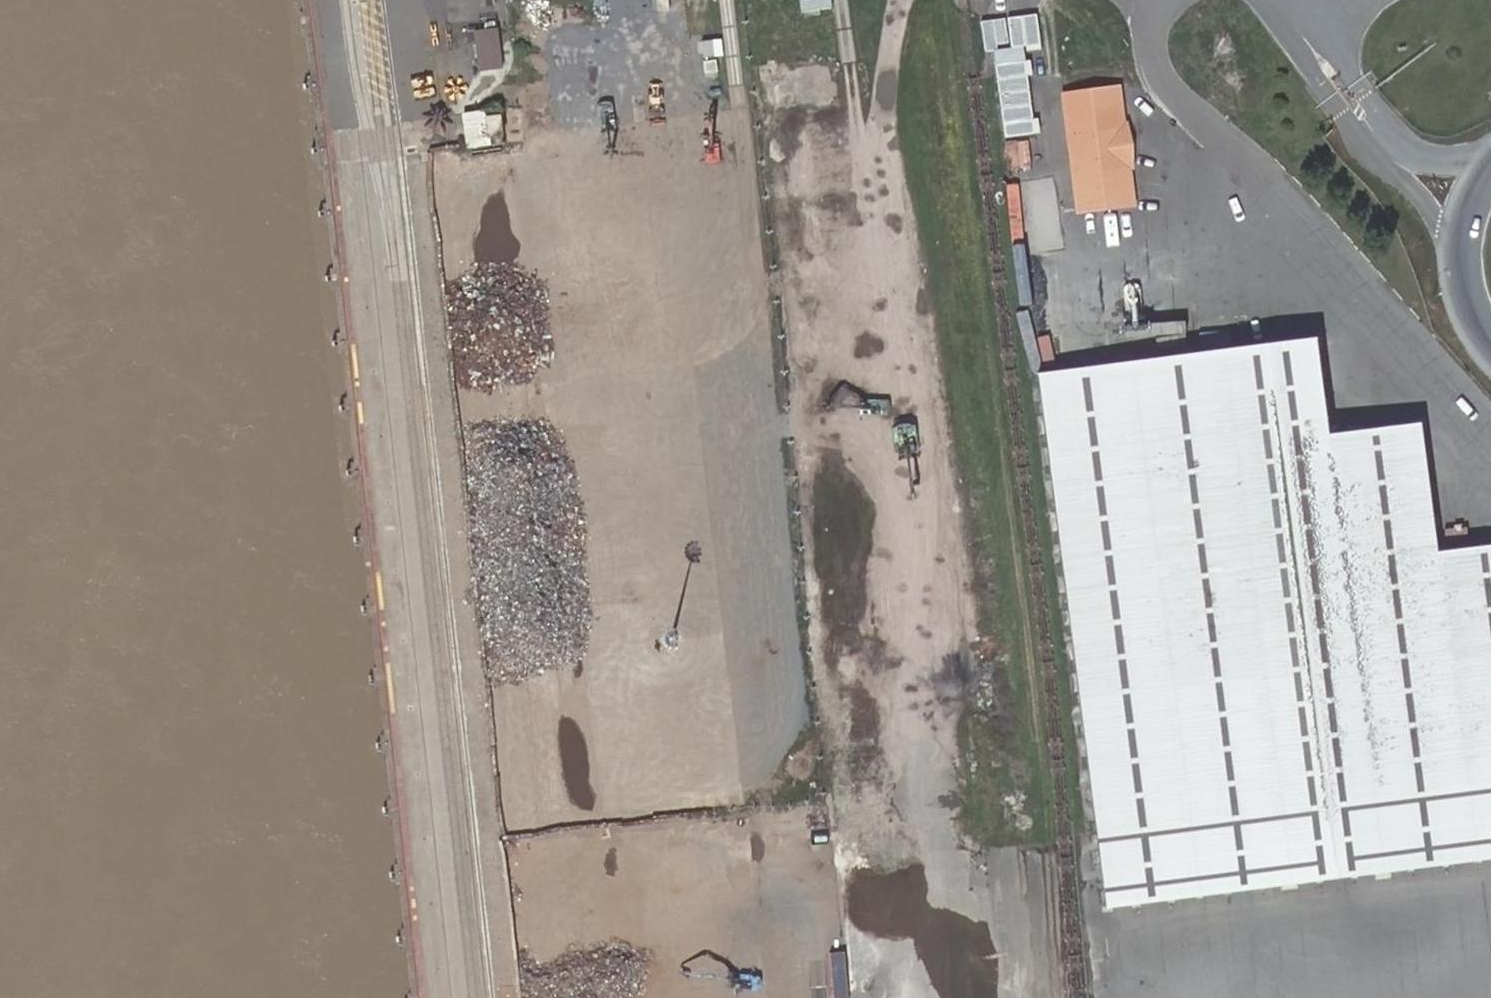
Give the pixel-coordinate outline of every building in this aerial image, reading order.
[(480,70),(503,68),(500,27),(477,29),(480,70)] [(1106,135),(1111,135),(1106,98),(1048,105),(1064,226),(1122,218),(1117,183),(1113,183),(1106,135)] [(508,142),(504,109),(462,113),(466,147),(508,142)] [(1115,135),(1111,135),(1106,135),(1113,183),(1117,183),(1121,182),(1115,135)] [(1122,895),(1490,850),(1490,540),(1417,549),(1402,427),(1316,438),(1305,350),(1058,380),(1122,895)] [(1092,898),(1122,895),(1058,380),(1028,384),(1092,898)]
